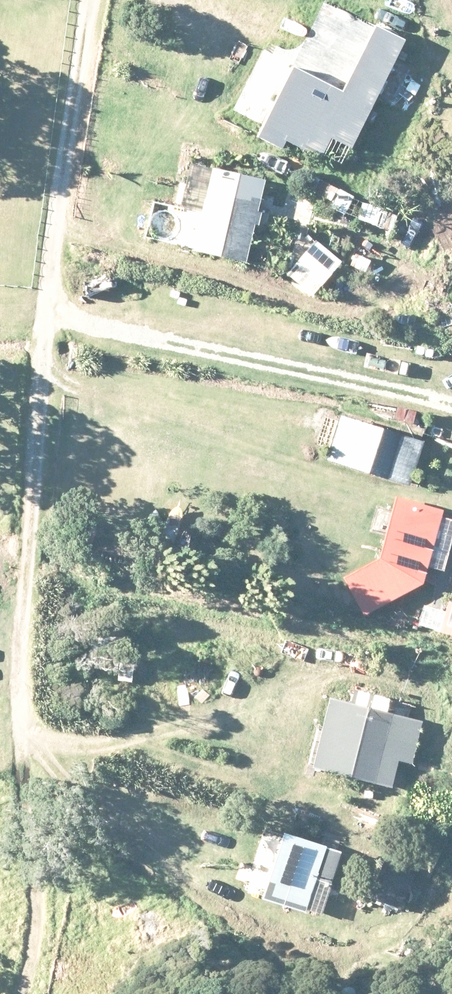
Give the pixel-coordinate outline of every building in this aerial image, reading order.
[(423,60),(375,35),(352,79),(400,104),(423,60)] [(370,102),(291,62),(258,126),(338,166),(370,102)] [(266,176),(217,164),(199,240),(248,251),(266,176)] [(434,431),(342,409),(330,457),(422,479),(434,431)] [(383,554),(384,554),(348,573),(368,612),(426,582),(448,501),(401,489),(383,554)] [(449,605),(442,632),(451,634),(451,605),(449,605)] [(420,714),(332,691),(313,762),(402,785),(420,714)] [(262,899),(309,911),(325,852),(278,839),(262,899)] [(381,863),(367,901),(389,909),(403,871),(381,863)]
